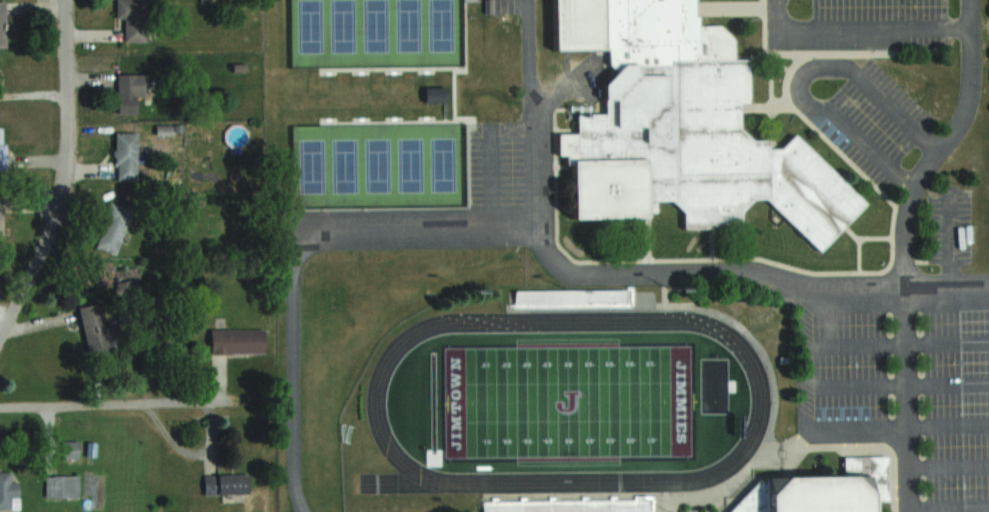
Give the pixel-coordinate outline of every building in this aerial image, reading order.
[(148,41),(148,0),(116,0),(116,18),(124,18),(124,41),(148,41)] [(554,50),(552,0),(695,0),(694,16),(698,16),(698,25),(718,25),(733,38),(733,59),(747,58),(749,102),(738,102),(739,128),(751,139),(767,140),(768,148),(780,148),(794,133),(865,202),(818,250),(764,198),(753,198),(741,209),(740,225),(682,227),(681,211),(670,199),(655,200),(655,211),(645,211),(646,217),(571,217),(570,163),(566,164),(565,154),(558,154),(557,134),(576,133),(575,113),(605,113),(604,99),(602,98),(602,85),(615,72),(608,63),(607,49),(596,50),(554,50)] [(117,113),(136,113),(136,95),(147,95),(147,73),(117,73),(117,113)] [(446,86),(424,86),(424,102),(446,102),(446,86)] [(137,179),(137,132),(114,132),(114,179),(137,179)] [(119,253),(130,207),(107,202),(96,248),(119,253)] [(132,279),(114,284),(121,307),(139,302),(132,279)] [(87,356),(111,352),(103,303),(79,307),(87,356)] [(263,329),(210,329),(210,353),(263,353),(263,329)] [(78,459),(78,440),(62,440),(62,459),(78,459)] [(18,480),(11,480),(11,472),(0,472),(0,509),(18,509),(18,480)] [(248,493),(248,474),(204,474),(204,493),(248,493)] [(79,475),(45,475),(45,497),(79,497),(79,475)] [(876,496),(858,476),(768,478),(728,511),(876,511),(876,496)] [(653,499),(483,500),(483,511),(653,511),(653,499)]
